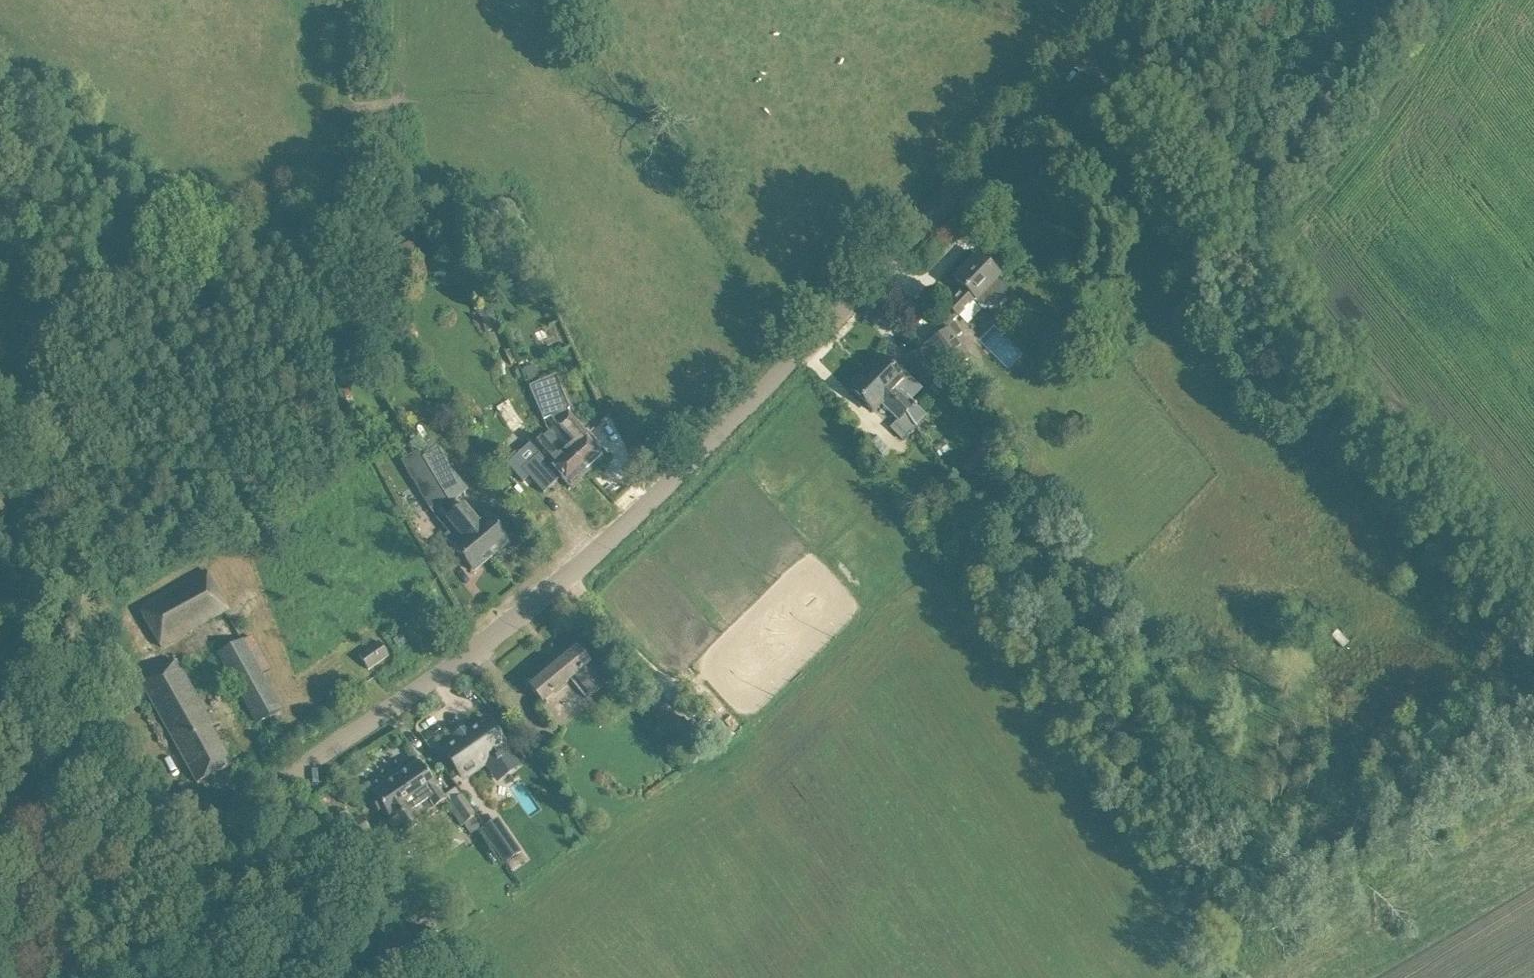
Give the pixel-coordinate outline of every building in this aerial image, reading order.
[(965,289),(940,315),(940,316),(939,316),(939,317),(940,318),(940,319),(947,328),(954,321),(976,299),(979,303),(988,307),(998,305),(1005,298),(1006,289),(1002,280),(998,276),(1006,268),(997,259),(989,268),(979,258),(956,281),(965,289)] [(930,343),(919,351),(935,374),(947,391),(955,385),(948,373),(969,358),(954,338),(962,333),(954,321),(947,328),(948,330),(930,343)] [(919,351),(907,359),(923,382),(935,374),(919,351)] [(904,380),(882,358),(883,357),(882,358),(880,356),(870,366),(871,368),(866,374),(906,413),(915,426),(925,416),(897,388),(904,380)] [(866,374),(861,379),(859,377),(849,388),(851,389),(850,390),(850,391),(851,390),(874,411),(881,404),(898,420),(890,428),(901,439),(915,426),(906,413),(866,374)] [(555,376),(530,387),(544,420),(551,416),(557,423),(575,442),(568,449),(587,472),(604,458),(595,448),(600,444),(587,430),(585,432),(569,414),(567,410),(570,409),(555,376)] [(495,407),(512,431),(526,422),(510,397),(495,407)] [(514,458),(508,464),(524,481),(530,476),(544,492),(561,476),(571,487),(572,486),(573,488),(581,481),(579,479),(587,472),(568,449),(551,430),(542,438),(533,445),(540,453),(523,468),(514,458)] [(471,508),(460,494),(466,489),(447,467),(447,456),(434,441),(418,451),(456,513),(491,556),(509,541),(489,517),(488,514),(487,513),(486,512),(485,510),(484,510),(482,508),(480,507),(479,507),(477,507),(474,507),(472,507),(471,508)] [(484,466),(470,446),(463,451),(477,471),(484,466)] [(474,571),(491,556),(456,513),(418,451),(402,460),(430,507),(448,533),(444,536),(474,571)] [(161,647),(225,611),(204,572),(139,608),(161,647)] [(393,640),(399,648),(407,642),(402,634),(393,640)] [(281,710),(242,641),(219,654),(258,723),(281,710)] [(379,642),(359,656),(369,670),(389,656),(379,642)] [(588,665),(590,664),(578,649),(530,688),(542,703),(571,679),(587,699),(592,695),(604,685),(588,665)] [(177,661),(140,681),(198,784),(232,764),(211,727),(213,726),(177,661)] [(667,701),(659,707),(666,716),(674,711),(667,701)] [(487,720),(443,751),(462,778),(485,762),(488,766),(508,752),(505,748),(506,748),(487,720)] [(684,725),(676,731),(673,733),(692,762),(709,750),(690,721),(684,725)] [(419,762),(373,793),(391,821),(388,823),(400,841),(427,822),(425,820),(447,805),(448,804),(419,762)] [(449,804),(447,805),(462,826),(476,816),(462,795),(449,804)] [(352,862),(374,848),(366,836),(372,832),(361,815),(355,819),(349,810),(327,824),(352,862)] [(519,853),(497,820),(484,829),(506,862),(519,853)]
